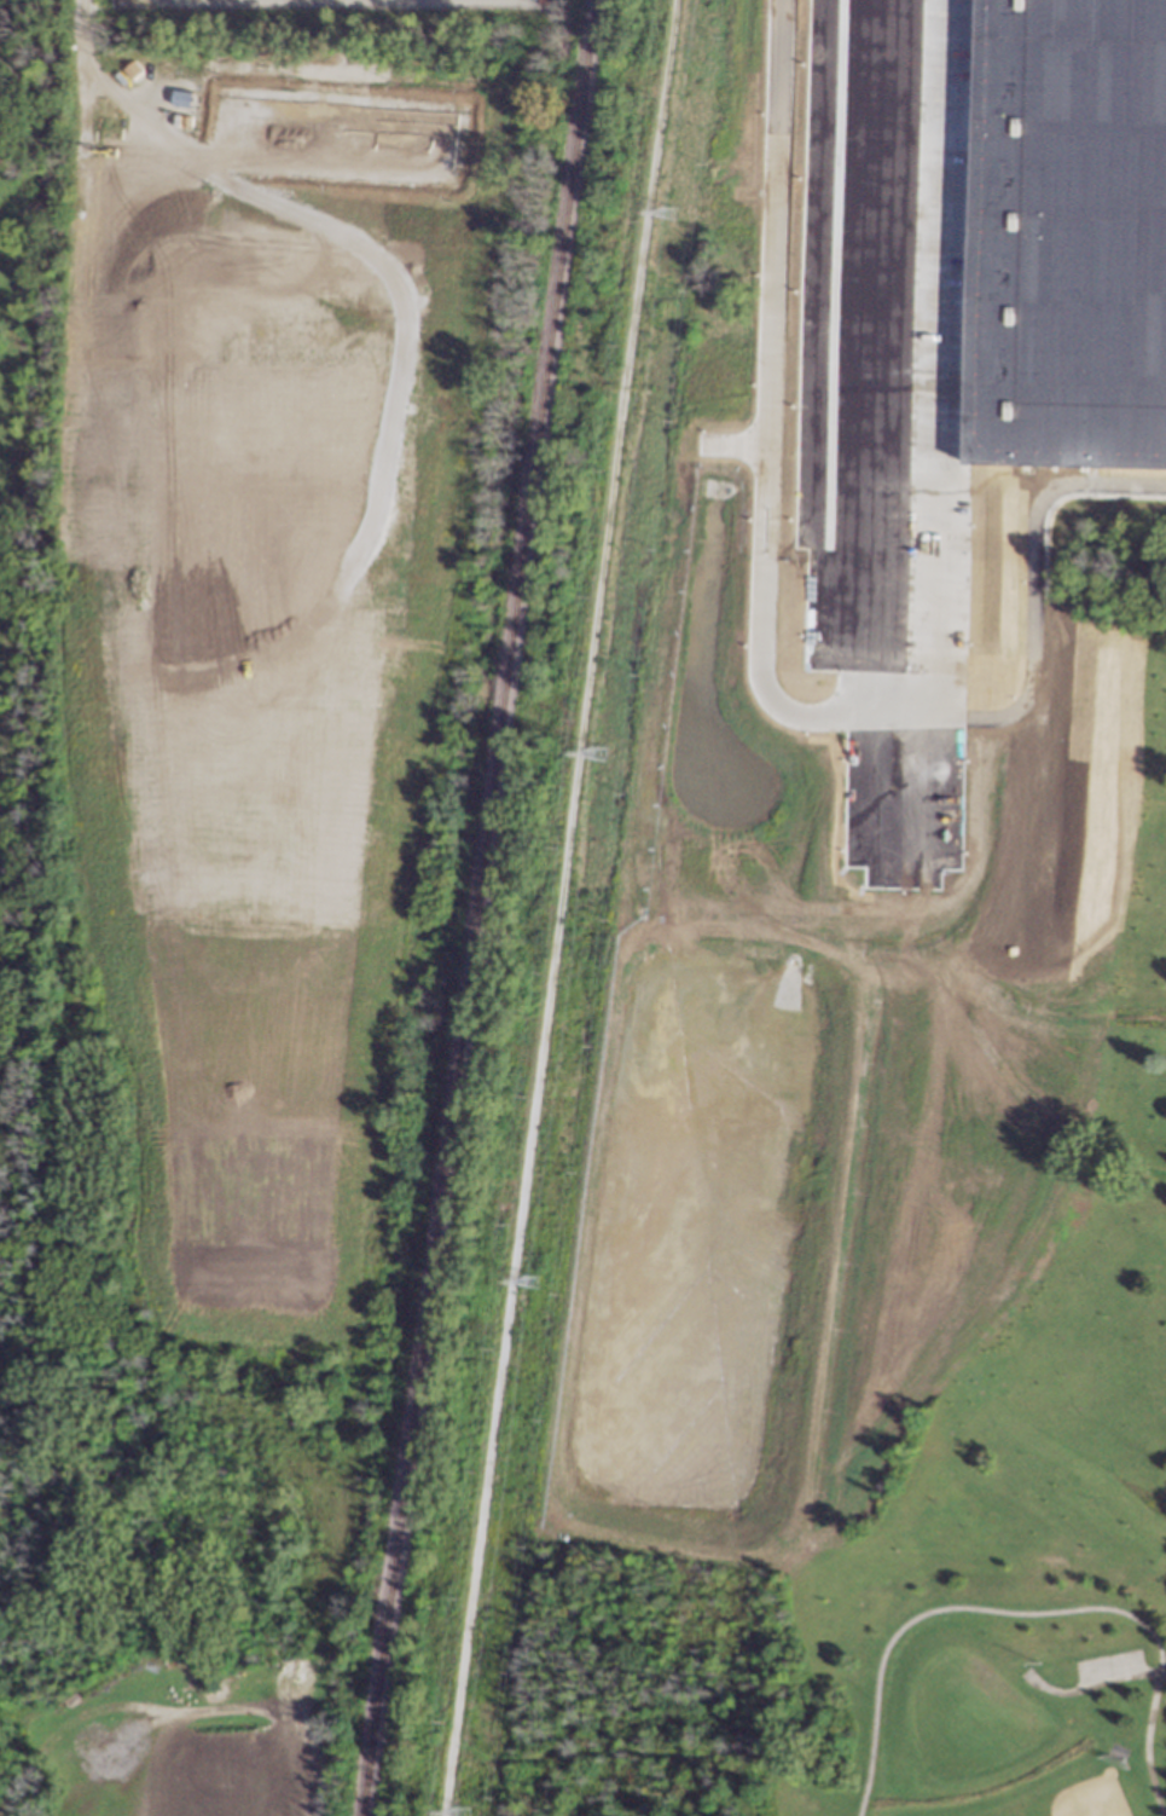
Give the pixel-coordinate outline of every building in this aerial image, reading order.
[(970,465),(982,0),(1165,0),(1165,470),(970,465)]
